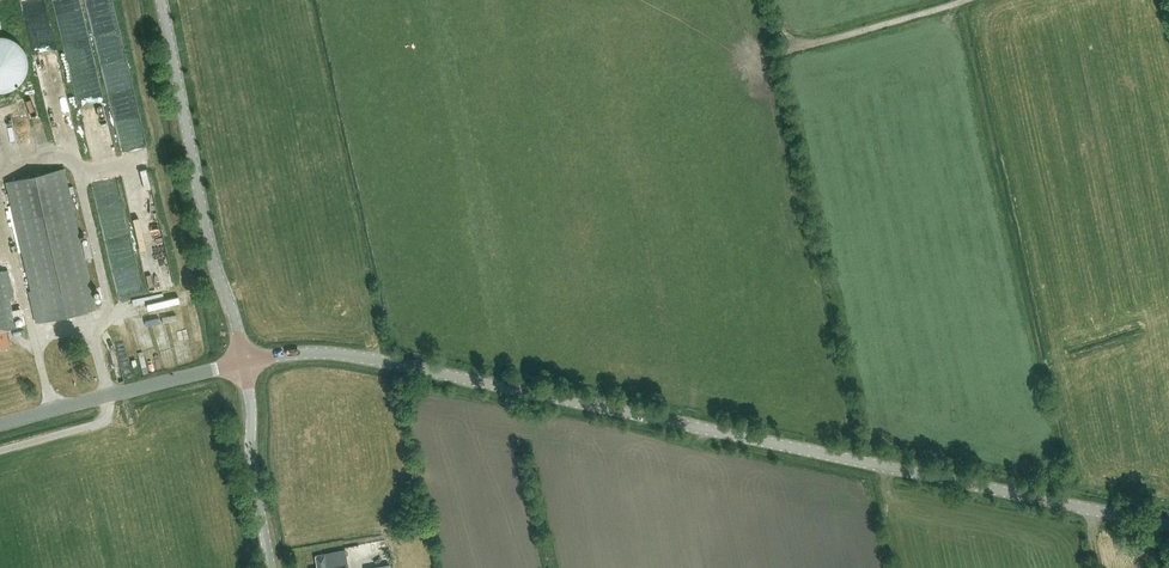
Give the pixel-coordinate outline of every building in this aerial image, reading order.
[(1,91),(4,91),(6,91),(8,90),(11,89),(14,88),(15,87),(18,85),(20,84),(22,81),(24,79),(25,76),(27,74),(28,71),(28,69),(28,67),(29,66),(29,65),(29,63),(29,62),(29,60),(28,58),(28,56),(27,55),(26,52),(25,49),(23,47),(22,45),(20,43),(19,42),(17,41),(15,40),(13,38),(12,38),(10,37),(8,36),(6,36),(4,35),(1,35),(0,35),(0,91),(1,91)] [(28,290),(36,322),(96,308),(64,168),(6,181),(31,290),(28,290)] [(10,346),(6,329),(15,326),(13,314),(9,297),(14,297),(8,270),(0,271),(0,348),(10,346)] [(61,353),(70,351),(68,344),(60,346),(61,353)] [(356,551),(378,548),(376,534),(354,537),(356,551)] [(318,567),(349,567),(346,549),(325,553),(316,554),(318,567)]
